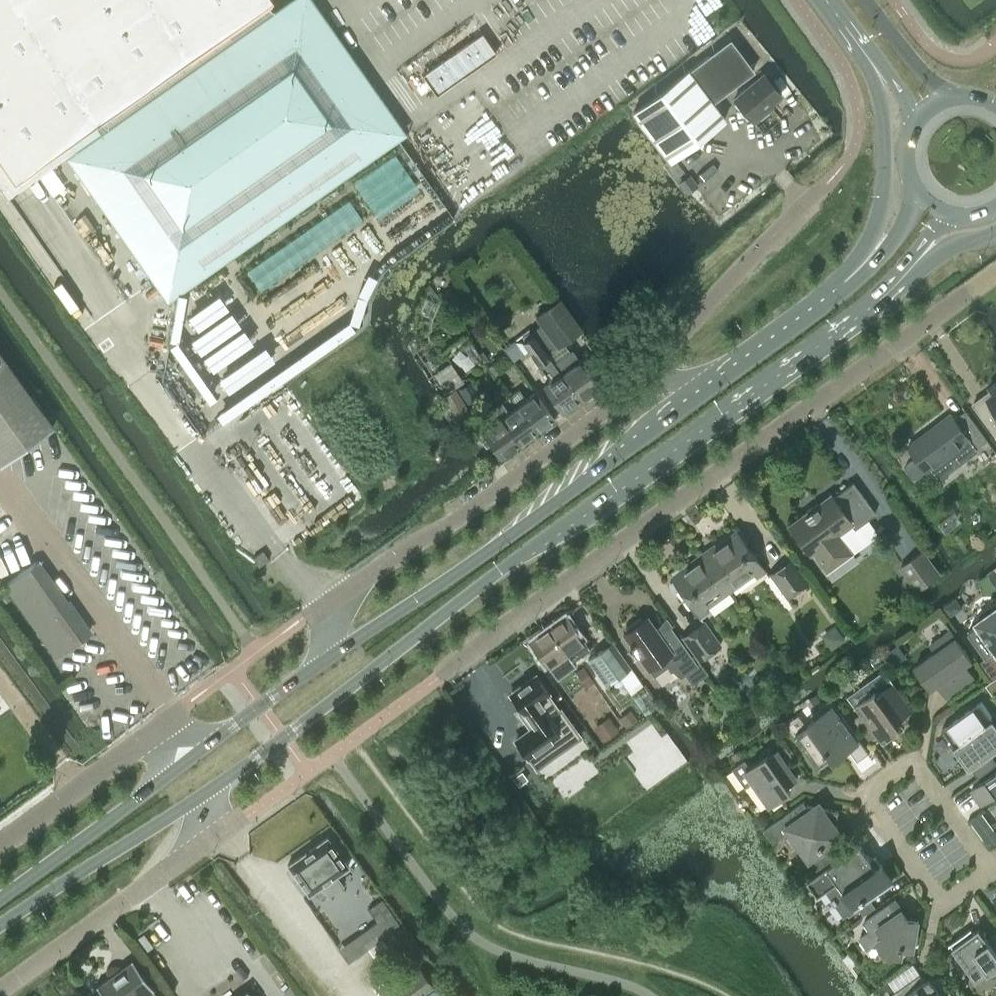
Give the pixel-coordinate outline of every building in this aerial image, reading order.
[(1,189),(33,167),(67,143),(110,204),(158,271),(382,115),(303,1),(279,18),(273,10),(268,2),(270,0),(0,0),(0,188),(1,189)] [(426,73),(440,93),(498,51),(484,31),(426,73)] [(633,112),(670,160),(725,118),(712,101),(743,78),(752,70),(728,38),(708,54),(633,112)] [(780,93),(763,73),(733,98),(753,120),(772,104),(770,102),(780,93)] [(559,299),(558,300),(536,316),(543,326),(533,333),(548,353),(581,329),(559,299)] [(579,399),(554,364),(538,341),(533,334),(522,341),(551,380),(543,386),(562,412),(579,399)] [(598,386),(579,360),(572,350),(554,364),(579,399),(598,386)] [(0,463),(52,425),(0,352),(0,463)] [(489,365),(495,373),(508,364),(502,355),(489,365)] [(988,387),(990,391),(972,403),(995,437),(995,381),(988,387)] [(535,431),(551,420),(554,417),(535,391),(526,398),(519,389),(510,395),(517,405),(535,431)] [(493,408),(518,443),(535,431),(517,405),(508,411),(501,402),(493,408)] [(518,443),(493,408),(475,420),(501,456),(518,443)] [(922,472),(923,470),(924,470),(926,472),(969,440),(975,449),(986,440),(964,410),(953,418),(950,414),(907,446),(916,458),(915,459),(913,459),(911,460),(910,460),(908,461),(907,463),(906,464),(905,466),(903,467),(912,479),(913,478),(915,478),(917,477),(918,476),(920,475),(921,474),(922,472)] [(851,524),(854,528),(875,512),(853,481),(832,496),(830,492),(787,523),(810,555),(812,553),(825,571),(852,552),(839,534),(851,524)] [(736,530),(703,554),(728,590),(753,572),(756,576),(765,570),(736,530)] [(901,566),(917,589),(940,572),(923,550),(901,566)] [(705,607),(728,590),(703,554),(671,577),(673,580),(670,582),(669,586),(675,594),(679,595),(682,592),(699,617),(708,610),(705,607)] [(770,573),(786,597),(806,582),(790,559),(770,573)] [(55,656),(88,633),(37,561),(4,584),(55,656)] [(977,621),(978,623),(968,630),(987,657),(995,651),(995,608),(977,621)] [(565,614),(548,626),(566,652),(567,652),(572,660),(589,648),(565,614)] [(691,684),(707,673),(699,661),(696,663),(669,625),(658,632),(647,617),(642,620),(641,617),(626,627),(628,630),(623,633),(648,668),(660,659),(680,675),(683,673),(691,684)] [(681,637),(698,660),(720,644),(704,621),(681,637)] [(575,664),(572,660),(566,652),(548,626),(529,639),(556,678),(575,664)] [(931,688),(937,683),(947,696),(974,676),(964,663),(971,659),(949,629),(930,643),(935,650),(915,665),(931,688)] [(611,643),(590,658),(606,682),(627,668),(611,643)] [(583,665),(575,670),(586,686),(594,681),(583,665)] [(898,720),(913,709),(885,672),(871,682),(876,689),(855,704),(880,739),(901,724),(898,720)] [(510,694),(509,695),(525,716),(527,720),(524,723),(529,730),(517,739),(528,754),(558,731),(547,717),(539,706),(541,704),(537,698),(547,690),(536,676),(518,689),(516,687),(510,692),(510,694)] [(846,744),(858,760),(869,752),(831,698),(811,712),(817,721),(809,727),(807,726),(795,734),(805,748),(803,749),(805,753),(807,756),(810,759),(812,758),(819,767),(831,758),(830,756),(846,744)] [(991,753),(995,750),(995,721),(981,701),(942,729),(970,769),(971,767),(978,777),(995,764),(995,761),(991,753)] [(630,709),(619,717),(626,727),(637,718),(630,709)] [(611,719),(595,730),(603,741),(619,730),(611,719)] [(786,789),(787,784),(797,776),(778,749),(769,756),(768,755),(750,768),(745,761),(734,768),(746,785),(753,780),(770,804),(788,791),(786,789)] [(971,789),(981,804),(995,794),(995,771),(971,789)] [(820,800),(813,806),(807,805),(804,800),(764,828),(773,842),(789,831),(810,860),(845,836),(836,824),(839,810),(825,808),(820,800)] [(981,814),(970,822),(976,830),(987,823),(981,814)] [(289,863),(287,864),(289,866),(307,892),(308,894),(311,893),(310,892),(320,885),(327,895),(343,884),(336,874),(346,867),(348,866),(346,864),(328,838),(327,836),(324,837),(325,838),(313,846),(312,846),(301,854),(289,863)] [(871,858),(860,843),(807,881),(818,896),(838,881),(855,906),(893,879),(876,854),(871,858)] [(914,949),(919,919),(908,917),(895,899),(864,920),(870,928),(859,936),(867,948),(878,940),(886,952),(902,954),(903,947),(914,949)] [(987,971),(989,974),(994,974),(995,973),(995,939),(993,941),(989,940),(979,927),(974,931),(971,927),(950,943),(958,954),(955,957),(954,961),(959,968),(963,969),(967,966),(976,979),(987,971)] [(151,989),(152,988),(131,959),(95,984),(102,993),(99,995),(157,995),(151,989)] [(391,995),(417,995),(433,984),(420,966),(387,990),(391,995)] [(931,983),(927,982),(920,972),(896,990),(888,979),(883,983),(890,993),(889,994),(890,995),(955,995),(940,976),(931,983)] [(239,983),(221,995),(248,995),(239,983)]
